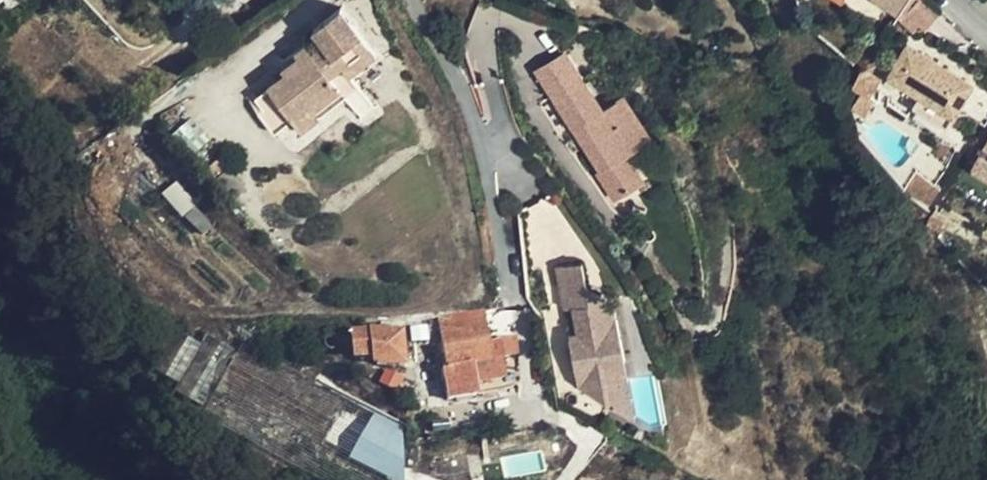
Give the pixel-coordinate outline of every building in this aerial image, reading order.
[(898,12),(906,0),(879,0),(898,12)] [(897,10),(915,31),(940,10),(931,0),(910,0),(897,10)] [(347,63),(373,41),(342,4),(315,26),(328,42),(319,49),(308,59),(304,55),(288,68),(291,72),(257,100),(285,132),(301,118),(311,130),(330,114),(323,105),(345,87),(352,97),(368,115),(381,104),(354,70),(347,63)] [(308,59),(319,49),(311,40),(284,62),(288,68),(304,55),(308,59)] [(379,48),(373,41),(347,63),(354,70),(379,48)] [(882,87),(920,109),(951,127),(976,84),(907,44),(882,87)] [(584,80),(566,54),(538,74),(555,100),(584,80)] [(603,108),(584,80),(555,100),(604,171),(600,174),(618,201),(647,181),(628,154),(647,141),(618,99),(603,108)] [(323,105),(330,114),(352,97),(345,87),(323,105)] [(625,94),(618,99),(647,141),(654,136),(625,94)] [(951,127),(920,109),(913,122),(944,139),(951,127)] [(979,162),(972,176),(986,184),(986,167),(979,162)] [(177,184),(165,196),(180,211),(190,201),(194,205),(196,204),(177,184)] [(593,283),(586,259),(552,269),(564,310),(576,307),(583,332),(571,335),(587,385),(612,401),(643,391),(636,371),(628,367),(614,317),(618,310),(612,293),(593,283)] [(493,363),(485,322),(440,332),(448,373),(493,363)] [(373,337),(356,340),(355,360),(374,361),(380,369),(403,371),(406,336),(374,335),(373,337)] [(482,385),(482,389),(520,385),(517,358),(508,359),(510,382),(482,385)] [(612,401),(654,429),(643,391),(612,401)]
